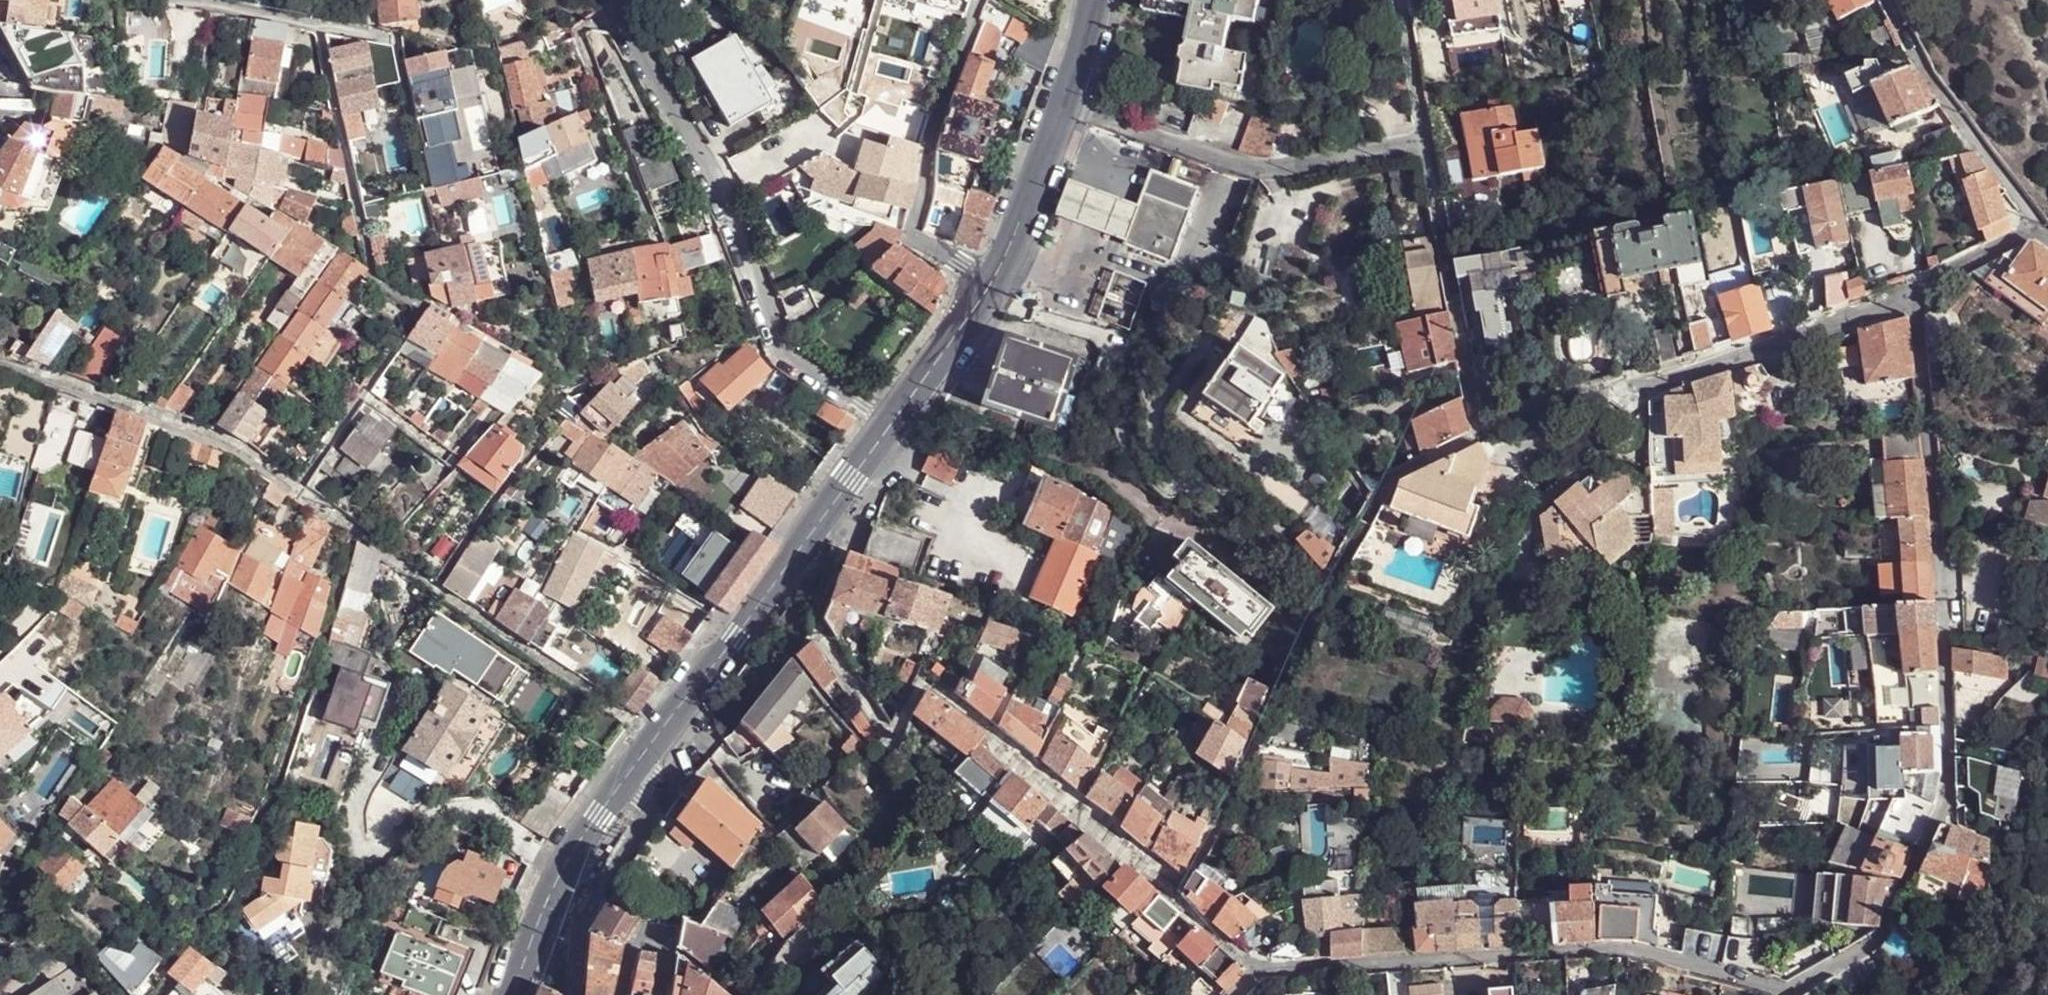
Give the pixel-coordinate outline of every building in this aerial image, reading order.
[(38,30),(40,25),(44,0),(0,0),(0,24),(38,30)] [(40,25),(52,28),(58,0),(44,0),(40,25)] [(380,26),(417,23),(415,0),(379,0),(380,26)] [(483,1),(485,10),(509,0),(484,0),(483,1)] [(886,4),(902,9),(905,0),(887,0),(886,4)] [(912,1),(964,17),(970,0),(913,0),(912,1)] [(1225,52),(1231,20),(1256,24),(1258,9),(1260,0),(1145,0),(1143,12),(1190,22),(1185,44),(1225,52)] [(1443,24),(1450,24),(1450,22),(1459,20),(1455,0),(1439,0),(1443,24)] [(1459,20),(1450,22),(1450,24),(1452,37),(1491,30),(1501,29),(1496,0),(1455,0),(1459,20)] [(1561,15),(1559,4),(1558,0),(1551,0),(1554,15),(1561,15)] [(1875,2),(1874,0),(1828,0),(1838,20),(1875,2)] [(1267,9),(1258,9),(1256,24),(1263,25),(1267,9)] [(226,15),(213,12),(210,29),(224,32),(226,15)] [(1020,44),(1032,25),(1018,15),(1006,35),(1020,44)] [(251,19),(240,17),(239,27),(244,28),(244,31),(249,32),(251,19)] [(253,42),(257,21),(251,19),(249,32),(249,40),(253,42)] [(287,26),(257,21),(253,42),(247,79),(277,84),(285,42),(287,26)] [(981,22),(969,54),(987,62),(1000,33),(981,22)] [(380,29),(400,33),(400,32),(418,37),(417,23),(380,26),(380,29)] [(80,77),(78,67),(61,34),(38,30),(0,24),(0,30),(30,87),(53,91),(81,93),(80,77)] [(1055,40),(1032,25),(1020,44),(1012,58),(1042,74),(1055,40)] [(302,29),(287,26),(285,42),(298,45),(302,29)] [(1502,37),(1501,29),(1491,30),(1493,38),(1502,37)] [(987,62),(993,64),(1005,36),(1000,33),(987,62)] [(80,77),(88,76),(86,71),(96,66),(84,47),(84,38),(65,34),(61,34),(78,67),(80,77)] [(331,64),(338,63),(332,36),(325,34),(331,64)] [(769,101),(731,35),(689,60),(727,125),(769,101)] [(298,45),(285,42),(277,84),(291,86),(298,45)] [(513,48),(498,50),(499,54),(502,68),(524,64),(530,60),(525,44),(513,48)] [(1185,44),(1178,85),(1212,92),(1213,83),(1241,89),(1247,56),(1225,52),(1185,44)] [(1592,47),(1596,64),(1606,62),(1603,45),(1592,47)] [(614,51),(599,70),(615,62),(618,60),(614,51)] [(404,62),(408,78),(448,69),(445,53),(404,62)] [(953,99),(977,106),(993,64),(987,62),(969,54),(953,99)] [(530,60),(524,64),(534,106),(540,105),(543,104),(532,59),(530,60)] [(332,70),(335,82),(371,75),(368,62),(332,70)] [(617,117),(623,132),(634,129),(660,189),(670,212),(673,210),(668,197),(673,195),(669,186),(677,182),(666,153),(658,155),(652,142),(658,139),(615,62),(599,70),(615,111),(617,117)] [(1940,108),(1925,85),(1913,62),(1868,64),(1868,70),(1863,70),(1854,74),(1852,70),(1846,72),(1848,77),(1844,79),(1849,90),(1853,88),(1872,138),(1940,108)] [(534,106),(524,64),(502,68),(509,100),(510,107),(512,112),(518,111),(534,107),(534,106)] [(1718,72),(1717,65),(1704,65),(1705,73),(1718,72)] [(424,150),(463,142),(454,95),(451,80),(448,69),(408,78),(424,150)] [(335,82),(342,114),(348,139),(363,136),(364,135),(358,111),(378,106),(371,75),(335,82)] [(274,101),(277,84),(247,79),(241,78),(239,94),(269,100),(274,101)] [(771,108),(792,107),(791,89),(769,91),(771,108)] [(50,116),(80,123),(82,114),(118,118),(120,98),(93,95),(86,94),(81,93),(53,91),(50,116)] [(1197,106),(1193,115),(1218,124),(1226,101),(1203,93),(1197,106)] [(231,142),(260,150),(263,133),(269,100),(239,94),(238,101),(234,122),(231,142)] [(1500,107),(1499,98),(1490,100),(1491,108),(1500,107)] [(978,163),(994,111),(977,106),(953,99),(937,151),(978,163)] [(234,122),(238,101),(228,100),(225,120),(234,122)] [(269,100),(263,133),(281,137),(282,134),(283,127),(286,109),(287,104),(274,101),(269,100)] [(510,107),(509,100),(496,103),(498,109),(510,107)] [(540,105),(547,129),(556,125),(549,103),(543,104),(540,105)] [(540,105),(534,106),(534,107),(518,111),(526,138),(544,130),(547,129),(540,105)] [(1487,177),(1523,171),(1539,168),(1543,167),(1537,131),(1516,134),(1512,105),(1500,107),(1491,108),(1481,110),(1473,112),(1463,114),(1468,140),(1481,137),(1487,177)] [(283,127),(289,128),(292,111),(286,109),(283,127)] [(332,112),(312,109),(311,115),(324,117),(325,120),(333,120),(332,112)] [(1253,111),(1238,153),(1260,161),(1267,160),(1280,120),(1276,118),(1253,111)] [(231,142),(234,122),(225,120),(193,114),(188,139),(185,154),(213,166),(226,170),(231,142)] [(578,117),(547,129),(544,130),(555,157),(589,144),(581,123),(578,117)] [(11,140),(51,159),(62,159),(71,132),(72,127),(48,122),(44,124),(31,125),(25,122),(11,140)] [(634,129),(623,132),(646,195),(660,189),(634,129)] [(185,154),(188,139),(161,130),(159,139),(185,154)] [(525,167),(555,157),(544,130),(526,138),(519,141),(525,167)] [(62,159),(70,159),(77,134),(71,132),(62,159)] [(298,137),(282,134),(281,137),(280,145),(290,146),(296,147),(298,137)] [(348,139),(350,154),(365,151),(363,136),(348,139)] [(337,168),(344,170),(340,149),(336,150),(331,148),(330,145),(311,139),(307,161),(337,168)] [(0,154),(0,190),(2,190),(35,202),(51,159),(11,140),(0,154)] [(260,150),(231,142),(226,170),(225,177),(234,179),(255,184),(260,150)] [(863,173),(916,185),(913,182),(911,181),(912,166),(915,165),(918,160),(919,153),(871,142),(863,173)] [(589,144),(555,157),(562,176),(563,177),(565,176),(597,163),(589,144)] [(290,146),(280,145),(279,155),(288,156),(290,146)] [(183,204),(200,179),(177,164),(181,158),(161,147),(141,178),(183,204)] [(934,182),(967,192),(969,187),(970,188),(978,163),(937,151),(934,182)] [(185,154),(184,160),(204,173),(210,176),(212,173),(213,166),(185,154)] [(816,180),(819,180),(816,192),(860,203),(859,206),(860,206),(893,226),(899,205),(856,195),(863,173),(822,154),(817,158),(823,170),(818,175),(816,180)] [(1871,161),(1874,174),(1902,169),(1899,154),(1871,161)] [(273,181),(284,183),(290,157),(288,156),(279,155),(273,181)] [(1985,244),(2011,231),(1997,189),(2000,187),(1975,155),(1967,156),(1974,176),(1965,178),(1980,233),(1981,233),(1985,244)] [(200,179),(204,173),(184,160),(181,158),(177,164),(200,179)] [(817,158),(803,166),(816,180),(818,175),(823,170),(817,158)] [(225,177),(226,170),(213,166),(212,173),(224,180),(225,177)] [(442,170),(445,185),(470,180),(466,166),(442,170)] [(346,177),(344,170),(337,168),(336,181),(346,177)] [(528,178),(525,168),(500,174),(502,184),(528,178)] [(1540,178),(1539,168),(1523,171),(1524,180),(1540,178)] [(1884,229),(1904,225),(1900,212),(1896,198),(1910,196),(1913,195),(1906,169),(1902,169),(1874,174),(1869,176),(1878,208),(1884,229)] [(218,244),(218,243),(224,232),(227,231),(243,207),(249,199),(248,198),(234,190),(228,197),(219,191),(223,184),(210,176),(204,173),(200,179),(183,204),(174,217),(194,230),(203,218),(213,225),(218,228),(211,240),(218,244)] [(863,173),(856,195),(899,205),(910,208),(916,185),(863,173)] [(1143,211),(1131,241),(1173,256),(1198,188),(1156,173),(1143,211)] [(1846,216),(1878,208),(1869,176),(1837,182),(1846,216)] [(470,180),(445,185),(435,188),(440,208),(480,197),(477,178),(470,180)] [(232,189),(234,190),(248,198),(253,192),(255,184),(234,179),(232,189)] [(147,188),(138,182),(130,195),(140,200),(147,188)] [(1820,250),(1849,244),(1845,230),(1843,220),(1834,183),(1804,189),(1809,207),(1820,250)] [(274,213),(277,215),(279,209),(288,192),(272,187),(261,185),(253,192),(248,198),(249,199),(258,204),(274,213)] [(540,185),(530,187),(534,209),(545,207),(540,185)] [(970,188),(969,187),(967,192),(963,203),(990,215),(997,197),(970,188)] [(1131,241),(1143,211),(1101,197),(1074,187),(1063,219),(1090,228),(1131,243),(1131,241)] [(1173,256),(1131,241),(1131,243),(1129,248),(1176,264),(1203,190),(1198,188),(1173,256)] [(1804,189),(1785,193),(1789,210),(1790,211),(1809,207),(1804,189)] [(1719,192),(1721,206),(1732,204),(1729,190),(1719,192)] [(306,222),(317,199),(289,191),(288,192),(279,209),(306,222)] [(860,203),(816,192),(813,204),(858,215),(860,206),(859,206),(860,203)] [(1779,194),(1783,210),(1788,210),(1789,210),(1785,193),(1779,194)] [(1910,196),(1896,198),(1900,212),(1913,209),(1910,196)] [(1668,200),(1671,217),(1688,213),(1684,197),(1668,200)] [(987,224),(990,215),(963,203),(963,215),(977,220),(987,224)] [(274,213),(258,204),(258,206),(253,213),(267,222),(274,213)] [(341,239),(359,235),(352,207),(346,206),(347,215),(340,216),(341,239)] [(277,215),(274,213),(267,222),(253,213),(245,207),(243,207),(227,231),(234,237),(268,258),(292,224),(277,215)] [(1799,254),(1820,250),(1809,207),(1790,211),(1789,210),(1788,210),(1799,254)] [(698,238),(712,235),(704,209),(696,213),(690,217),(691,218),(698,238)] [(1659,270),(1675,268),(1678,283),(1679,287),(1703,282),(1689,213),(1688,213),(1671,217),(1665,218),(1667,227),(1652,231),(1638,233),(1627,236),(1613,239),(1619,278),(1659,270)] [(976,250),(987,224),(977,220),(963,215),(953,242),(976,250)] [(878,223),(868,241),(887,251),(899,242),(900,242),(902,236),(878,223)] [(337,251),(325,244),(292,224),(268,258),(298,277),(291,286),(304,296),(317,279),(329,263),(337,251)] [(17,238),(0,229),(0,243),(12,249),(17,238)] [(234,237),(227,231),(224,232),(218,243),(226,249),(234,237)] [(698,238),(667,248),(672,274),(673,274),(685,272),(691,270),(705,266),(719,264),(721,263),(712,235),(698,238)] [(384,237),(370,240),(376,268),(390,265),(384,237)] [(1619,278),(1613,239),(1595,242),(1604,297),(1622,294),(1619,278)] [(1960,257),(1973,250),(1968,240),(1955,247),(1960,257)] [(862,242),(851,250),(868,269),(880,258),(862,242)] [(899,242),(887,251),(880,258),(868,269),(875,274),(909,298),(932,315),(946,282),(946,276),(943,271),(900,242),(899,242)] [(10,262),(12,259),(16,251),(12,249),(0,243),(0,256),(10,262)] [(479,243),(461,247),(470,287),(487,283),(479,243)] [(2047,320),(2047,254),(2036,245),(2033,245),(2029,245),(2006,257),(1986,282),(2044,325),(2047,320)] [(424,256),(431,286),(421,288),(423,294),(430,297),(431,302),(442,307),(451,307),(474,301),(470,287),(461,247),(424,256)] [(665,247),(630,252),(636,297),(637,303),(638,305),(665,301),(677,300),(673,274),(672,274),(667,248),(665,247)] [(16,251),(12,259),(67,288),(73,281),(16,251)] [(1433,251),(1408,255),(1412,277),(1413,286),(1438,283),(1433,251)] [(630,252),(586,263),(594,302),(636,297),(630,252)] [(320,281),(347,300),(367,273),(366,268),(363,269),(340,253),(320,281)] [(1508,269),(1487,273),(1485,255),(1455,262),(1459,277),(1473,275),(1478,309),(1482,309),(1489,344),(1510,341),(1508,332),(1513,332),(1511,322),(1506,322),(1501,288),(1511,286),(1508,269)] [(421,288),(431,286),(424,256),(407,260),(414,290),(421,288)] [(1931,270),(1942,265),(1937,256),(1929,259),(1931,270)] [(1973,273),(1986,282),(2006,257),(1973,273)] [(868,269),(855,281),(865,288),(875,274),(868,269)] [(1114,271),(1096,318),(1126,330),(1145,283),(1114,271)] [(677,300),(691,296),(687,280),(685,272),(673,274),(677,300)] [(1826,277),(1834,305),(1853,299),(1849,284),(1851,283),(1849,273),(1826,277)] [(1400,279),(1401,288),(1413,286),(1412,277),(1400,279)] [(1853,299),(1866,294),(1862,280),(1851,283),(1849,284),(1853,299)] [(320,281),(300,309),(301,309),(327,328),(338,313),(347,300),(320,281)] [(491,297),(487,283),(470,287),(474,301),(491,297)] [(1444,311),(1438,283),(1413,286),(1418,315),(1444,311)] [(1722,296),(1732,341),(1768,329),(1758,285),(1722,296)] [(291,286),(277,306),(290,316),(298,306),(304,296),(291,286)] [(1397,311),(1403,309),(1405,317),(1418,315),(1413,286),(1401,288),(1393,289),(1397,311)] [(923,329),(932,315),(909,298),(899,312),(923,329)] [(680,313),(677,300),(665,301),(666,316),(680,313)] [(431,304),(426,312),(454,328),(460,320),(432,303),(431,304)] [(627,312),(629,312),(638,310),(638,305),(637,303),(626,305),(627,312)] [(280,330),(290,316),(277,306),(267,321),(280,330)] [(1952,361),(1971,349),(1945,308),(1942,308),(1926,318),(1924,323),(1930,375),(1952,361)] [(301,309),(282,337),(307,355),(327,328),(301,309)] [(638,310),(629,312),(630,326),(639,324),(638,310)] [(2,356),(20,362),(23,357),(50,368),(78,330),(52,311),(28,347),(14,339),(2,356)] [(426,312),(409,337),(436,353),(454,328),(426,312)] [(327,328),(339,336),(350,321),(338,313),(327,328)] [(1398,324),(1406,373),(1457,360),(1448,313),(1398,324)] [(1262,321),(1260,318),(1229,364),(1228,364),(1194,416),(1240,447),(1252,429),(1258,420),(1286,378),(1290,372),(1277,355),(1275,351),(1277,351),(1262,321)] [(1867,387),(1913,379),(1907,319),(1858,332),(1867,387)] [(460,320),(454,328),(465,333),(469,326),(460,320)] [(1687,324),(1693,354),(1712,348),(1706,320),(1687,324)] [(669,327),(671,341),(686,339),(683,325),(669,327)] [(307,355),(320,363),(324,358),(339,336),(327,328),(307,355)] [(463,368),(481,342),(465,333),(454,328),(436,353),(463,368)] [(1668,329),(1652,333),(1659,365),(1663,364),(1675,360),(1668,329)] [(259,366),(286,385),(296,371),(307,355),(282,337),(281,336),(259,366)] [(993,403),(1013,343),(1089,368),(1090,363),(1009,336),(986,407),(1068,433),(1070,427),(993,403)] [(436,353),(409,337),(406,341),(413,347),(409,352),(428,365),(436,353)] [(70,374),(86,381),(89,374),(86,373),(98,355),(92,352),(98,344),(92,340),(75,365),(70,374)] [(399,350),(406,356),(409,352),(413,347),(406,341),(399,350)] [(463,368),(490,383),(509,358),(481,342),(463,368)] [(993,403),(1070,427),(1089,368),(1013,343),(993,403)] [(1277,351),(1275,351),(1277,355),(1290,372),(1295,379),(1303,373),(1294,360),(1292,347),(1277,351)] [(723,370),(719,368),(703,382),(728,410),(768,374),(747,350),(723,370)] [(436,353),(428,365),(453,381),(463,368),(436,353)] [(514,353),(509,358),(522,366),(527,360),(514,353)] [(296,371),(308,379),(317,368),(320,363),(307,355),(296,371)] [(490,383),(518,400),(535,381),(540,375),(522,366),(509,358),(490,383)] [(62,372),(70,374),(75,365),(66,362),(62,372)] [(1739,371),(1731,373),(1735,410),(1746,409),(1743,388),(1748,386),(1748,388),(1749,388),(1749,390),(1750,390),(1751,391),(1752,392),(1754,392),(1755,392),(1756,392),(1757,392),(1759,391),(1760,391),(1761,390),(1762,389),(1762,388),(1763,386),(1763,385),(1763,382),(1762,381),(1771,378),(1762,363),(1739,371)] [(239,394),(266,413),(276,398),(286,385),(259,366),(239,394)] [(479,398),(490,383),(463,368),(453,381),(479,398)] [(299,393),(308,379),(296,371),(286,385),(299,393)] [(1671,394),(1670,395),(1669,396),(1668,398),(1667,399),(1667,401),(1667,404),(1650,406),(1649,458),(1663,458),(1684,457),(1722,456),(1722,441),(1738,440),(1737,435),(1736,418),(1733,418),(1729,374),(1671,394)] [(370,391),(376,396),(380,399),(392,384),(381,376),(370,391)] [(628,401),(638,391),(624,378),(615,388),(628,401)] [(681,388),(691,404),(692,402),(702,394),(704,391),(703,387),(694,378),(681,388)] [(518,400),(532,411),(548,392),(535,381),(518,400)] [(137,387),(124,382),(117,392),(133,398),(137,387)] [(490,383),(479,398),(489,404),(505,415),(518,400),(490,383)] [(590,403),(582,412),(599,428),(605,434),(634,406),(628,401),(615,388),(610,384),(590,403)] [(286,385),(276,398),(288,407),(299,393),(286,385)] [(1320,388),(1324,402),(1339,399),(1338,395),(1337,389),(1336,385),(1320,388)] [(183,418),(187,409),(178,405),(181,397),(174,392),(168,400),(162,409),(183,418)] [(239,394),(217,424),(221,426),(244,443),(256,426),(266,413),(239,394)] [(712,405),(702,394),(692,402),(701,415),(712,405)] [(1650,405),(1650,406),(1667,404),(1667,401),(1667,399),(1668,398),(1669,396),(1670,395),(1652,401),(1651,402),(1651,403),(1650,405)] [(162,409),(168,400),(159,397),(155,407),(162,409)] [(479,398),(470,409),(481,416),(489,404),(479,398)] [(573,403),(570,401),(561,414),(568,418),(586,429),(593,434),(599,428),(582,412),(590,403),(584,398),(573,403)] [(1438,447),(1470,433),(1462,401),(1461,398),(1429,414),(1433,431),(1438,447)] [(347,424),(354,430),(366,415),(372,406),(365,401),(347,424)] [(144,423),(115,413),(106,441),(70,429),(75,414),(52,406),(31,468),(39,472),(67,462),(95,471),(89,490),(117,499),(122,484),(125,473),(126,473),(144,423)] [(380,425),(387,418),(372,406),(366,415),(380,425)] [(855,419),(836,407),(827,421),(845,434),(855,419)] [(333,416),(339,421),(342,416),(336,411),(333,416)] [(410,421),(419,428),(425,421),(426,419),(416,412),(410,421)] [(1429,414),(1414,421),(1418,438),(1433,431),(1429,414)] [(377,452),(390,434),(380,425),(366,415),(354,430),(341,447),(347,452),(366,466),(377,452)] [(387,418),(380,425),(390,434),(397,426),(387,418)] [(557,430),(574,442),(576,443),(586,429),(568,418),(557,430)] [(1266,426),(1258,420),(1252,429),(1260,434),(1266,426)] [(419,428),(425,432),(430,426),(425,421),(419,428)] [(499,421),(494,427),(503,434),(507,429),(499,421)] [(153,427),(144,423),(126,473),(125,473),(122,484),(135,488),(150,447),(146,447),(153,427)] [(330,450),(324,458),(336,466),(347,452),(341,447),(354,430),(347,424),(330,450)] [(684,425),(636,456),(663,477),(670,481),(674,484),(709,456),(684,425)] [(244,443),(256,451),(268,434),(256,426),(244,443)] [(468,455),(502,483),(518,458),(520,447),(503,434),(494,427),(493,426),(468,455)] [(434,439),(442,445),(452,433),(444,427),(434,439)] [(442,445),(447,449),(454,440),(457,442),(462,436),(454,429),(452,433),(442,445)] [(593,434),(586,429),(576,443),(574,442),(564,455),(573,462),(593,434)] [(933,442),(938,432),(931,429),(927,439),(933,442)] [(1423,457),(1439,449),(1438,447),(1433,431),(1418,438),(1423,457)] [(1919,432),(1883,436),(1885,459),(1885,466),(1922,463),(1919,432)] [(593,434),(573,462),(572,464),(585,472),(591,476),(592,473),(613,446),(612,446),(593,434)] [(221,452),(188,439),(182,455),(215,467),(221,452)] [(312,445),(319,450),(323,443),(317,439),(312,445)] [(1458,457),(1448,480),(1477,490),(1481,492),(1489,467),(1491,461),(1481,444),(1474,448),(1458,457)] [(613,446),(592,473),(596,476),(600,480),(600,482),(606,485),(628,455),(613,446)] [(964,461),(934,447),(923,472),(952,486),(964,461)] [(267,449),(262,455),(268,459),(272,453),(267,449)] [(347,452),(336,466),(356,480),(365,467),(366,466),(347,452)] [(366,466),(365,467),(377,477),(389,461),(377,452),(366,466)] [(443,463),(454,471),(464,460),(452,452),(451,453),(445,461),(443,463)] [(502,483),(468,455),(464,460),(454,471),(490,500),(502,483)] [(628,455),(606,485),(636,505),(637,506),(657,474),(628,455)] [(1722,456),(1684,457),(1684,466),(1685,468),(1723,467),(1722,456)] [(1436,527),(1470,540),(1481,509),(1472,506),(1477,490),(1448,480),(1458,457),(1402,485),(1393,512),(1408,518),(1436,527)] [(324,458),(318,468),(325,473),(329,466),(334,470),(331,474),(340,481),(344,477),(353,484),(356,480),(336,466),(324,458)] [(1663,458),(1649,458),(1649,468),(1662,468),(1663,458)] [(1872,490),(1887,488),(1885,466),(1885,459),(1870,461),(1872,490)] [(185,462),(180,460),(176,471),(181,473),(185,462)] [(1922,463),(1885,466),(1887,488),(1890,520),(1898,519),(1929,518),(1926,492),(1925,482),(1922,463)] [(559,481),(570,489),(579,479),(585,472),(572,464),(559,481)] [(329,466),(325,473),(329,477),(331,474),(334,470),(329,466)] [(1603,488),(1604,489),(1614,480),(1631,477),(1629,466),(1609,470),(1597,480),(1597,481),(1603,488)] [(588,487),(596,476),(592,473),(591,476),(585,472),(579,479),(588,487)] [(2047,475),(2039,501),(2030,501),(2025,520),(2047,527),(2047,475)] [(596,476),(588,487),(586,491),(592,496),(600,482),(600,480),(596,476)] [(1593,476),(1581,486),(1591,497),(1603,488),(1597,481),(1593,476)] [(1612,568),(1638,547),(1638,546),(1632,520),(1621,508),(1634,495),(1631,477),(1614,480),(1604,489),(1603,488),(1591,497),(1581,486),(1580,484),(1555,505),(1556,505),(1542,516),(1550,561),(1598,553),(1612,568)] [(785,516),(796,501),(764,478),(753,492),(785,516)] [(1046,479),(1027,525),(1059,538),(1061,539),(1062,537),(1080,493),(1046,479)] [(276,486),(271,482),(268,489),(273,492),(276,486)] [(592,496),(597,500),(606,485),(600,482),(592,496)] [(511,484),(504,495),(516,502),(523,490),(511,484)] [(699,484),(692,496),(700,501),(708,489),(699,484)] [(597,500),(626,519),(636,505),(606,485),(597,500)] [(1402,485),(1394,489),(1389,498),(1386,503),(1383,508),(1393,512),(1402,485)] [(1112,500),(1096,488),(1092,498),(1109,506),(1112,500)] [(1875,520),(1890,520),(1887,488),(1872,490),(1875,520)] [(1481,509),(1486,494),(1481,492),(1477,490),(1472,506),(1481,509)] [(1648,535),(1671,537),(1669,490),(1649,490),(1649,520),(1648,532),(1648,535)] [(753,492),(743,506),(775,529),(785,516),(753,492)] [(1099,553),(1117,509),(1109,506),(1092,498),(1080,493),(1062,537),(1099,553)] [(206,511),(219,520),(227,507),(208,495),(208,496),(201,508),(206,511)] [(2018,502),(2016,518),(2025,520),(2030,501),(2018,502)] [(1371,530),(1384,535),(1393,512),(1383,508),(1371,530)] [(197,526),(209,534),(219,520),(206,511),(197,526)] [(313,637),(323,604),(331,580),(310,570),(326,534),(309,511),(303,523),(283,575),(270,609),(269,609),(269,611),(272,614),(263,633),(289,645),(296,627),(313,637)] [(1436,527),(1408,518),(1405,527),(1432,537),(1436,527)] [(1898,519),(1903,551),(1903,566),(1932,565),(1931,549),(1929,518),(1898,519)] [(1632,520),(1638,546),(1649,545),(1649,539),(1648,535),(1648,532),(1649,520),(1632,520)] [(875,523),(863,555),(875,559),(904,568),(916,572),(925,540),(875,523)] [(197,526),(176,564),(216,588),(221,581),(214,577),(216,573),(226,579),(238,552),(209,534),(197,526)] [(584,527),(582,531),(595,538),(598,534),(584,527)] [(445,586),(468,601),(482,577),(493,560),(503,544),(481,530),(473,542),(445,586)] [(1298,542),(1322,572),(1325,571),(1336,551),(1309,532),(1298,542)] [(753,534),(707,599),(718,607),(717,608),(730,614),(759,574),(778,547),(767,541),(766,542),(753,534)] [(243,556),(270,571),(281,551),(255,535),(243,556)] [(572,536),(544,594),(546,595),(565,605),(571,608),(571,609),(573,610),(592,571),(602,551),(579,538),(576,537),(573,535),(572,536)] [(1035,595),(1074,613),(1099,553),(1062,537),(1061,539),(1059,538),(1035,595)] [(1185,541),(1171,558),(1179,565),(1173,571),(1172,570),(1164,580),(1177,590),(1238,639),(1243,633),(1248,637),(1271,609),(1185,541)] [(363,546),(357,542),(345,587),(361,593),(365,595),(367,595),(374,570),(378,556),(363,546)] [(843,568),(869,576),(875,559),(863,555),(849,550),(843,568)] [(602,551),(592,571),(606,579),(613,577),(621,562),(616,559),(602,551)] [(270,571),(243,556),(230,584),(260,602),(273,574),(270,571)] [(391,565),(378,556),(374,570),(383,576),(391,565)] [(904,568),(875,559),(869,576),(899,585),(900,579),(904,568)] [(493,560),(482,577),(490,582),(496,587),(506,570),(493,560)] [(176,564),(172,561),(156,589),(167,595),(169,592),(200,612),(216,588),(176,564)] [(1932,565),(1903,566),(1904,598),(1905,606),(1935,605),(1932,565)] [(1904,598),(1903,566),(1880,567),(1881,598),(1904,598)] [(843,568),(832,601),(848,606),(886,617),(899,585),(869,576),(843,568)] [(1148,588),(1166,603),(1177,590),(1164,580),(1159,574),(1148,588)] [(490,582),(482,577),(468,601),(475,606),(490,582)] [(952,596),(900,579),(899,585),(886,617),(896,621),(937,633),(952,596)] [(1148,603),(1158,612),(1166,603),(1148,588),(1144,584),(1134,610),(1139,614),(1148,603)] [(516,590),(497,621),(516,634),(525,640),(539,650),(552,658),(576,623),(572,622),(566,618),(568,615),(571,609),(571,608),(565,605),(546,595),(544,594),(539,592),(534,602),(516,590)] [(79,607),(59,597),(51,606),(68,616),(76,613),(79,607)] [(823,620),(835,639),(848,606),(832,601),(823,620)] [(1433,619),(1386,602),(1379,622),(1427,638),(1433,619)] [(1158,612),(1148,603),(1139,614),(1133,622),(1147,633),(1162,615),(1158,612)] [(1900,631),(1935,630),(1935,605),(1905,606),(1896,606),(1900,631)] [(368,615),(339,606),(330,639),(324,657),(304,720),(361,747),(369,729),(362,726),(372,704),(380,707),(388,690),(362,678),(373,656),(357,649),(368,615)] [(1865,632),(1900,631),(1896,606),(1863,608),(1865,632)] [(1853,608),(1854,633),(1865,632),(1863,608),(1853,608)] [(1760,634),(1754,643),(1766,650),(1781,624),(1799,624),(1799,610),(1774,611),(1766,623),(1760,634)] [(438,612),(409,653),(432,669),(435,666),(449,675),(453,669),(505,706),(527,675),(438,612)] [(138,622),(121,613),(113,624),(132,634),(138,622)] [(1750,628),(1760,634),(1766,623),(1756,617),(1750,628)] [(980,640),(1015,651),(1021,630),(989,621),(980,640)] [(676,662),(692,642),(672,628),(657,648),(676,662)] [(1935,630),(1900,631),(1901,643),(1904,663),(1906,676),(1939,674),(1935,630)] [(1871,664),(1890,664),(1887,643),(1901,643),(1900,631),(1865,632),(1871,664)] [(1961,636),(1962,644),(1978,647),(1979,639),(1961,636)] [(162,666),(198,687),(214,658),(178,638),(162,666)] [(1027,649),(1033,653),(1038,645),(1031,641),(1027,649)] [(1890,664),(1904,663),(1901,643),(1887,643),(1890,664)] [(823,691),(836,680),(814,644),(794,656),(823,691)] [(1063,679),(1070,683),(1086,650),(1079,647),(1063,679)] [(1950,650),(1951,671),(2004,680),(2006,659),(1992,657),(1992,656),(1950,650)] [(759,742),(764,744),(779,724),(810,684),(790,659),(739,724),(740,725),(745,729),(759,742)] [(870,695),(888,725),(890,726),(892,723),(920,668),(909,659),(893,689),(884,685),(870,695)] [(2047,673),(2047,661),(2039,659),(2036,670),(2047,673)] [(1017,668),(1024,672),(1027,667),(1019,664),(1017,668)] [(975,672),(970,684),(962,679),(955,693),(989,721),(1004,691),(975,672)] [(1049,699),(1060,704),(1070,683),(1063,679),(1059,678),(1049,699)] [(1250,679),(1237,703),(1239,705),(1258,714),(1270,689),(1250,679)] [(484,712),(438,683),(431,694),(425,690),(400,734),(411,741),(404,752),(396,764),(424,782),(432,769),(442,776),(454,758),(465,742),(471,732),(484,712)] [(1957,689),(1952,686),(1954,722),(1985,726),(1987,693),(1957,689)] [(30,729),(27,726),(51,707),(22,688),(10,699),(0,689),(0,756),(30,729)] [(924,690),(911,715),(935,733),(967,758),(983,734),(924,690)] [(1015,690),(1010,700),(1031,710),(1036,699),(1015,690)] [(1893,697),(1873,698),(1875,720),(1894,719),(1893,697)] [(1491,722),(1535,727),(1536,713),(1527,700),(1503,698),(1492,710),(1491,722)] [(1053,720),(1058,709),(1036,699),(1031,710),(1053,720)] [(1003,713),(1041,745),(1053,720),(1031,710),(1010,700),(1003,713)] [(1140,706),(1134,701),(1131,708),(1137,712),(1140,706)] [(1208,704),(1202,711),(1219,723),(1221,725),(1227,717),(1208,704)] [(1228,726),(1248,738),(1258,714),(1239,705),(1228,726)] [(1922,708),(1923,726),(1941,726),(1940,708),(1922,708)] [(1003,713),(997,726),(1017,743),(1022,747),(1035,757),(1041,745),(1003,713)] [(869,742),(875,736),(859,714),(854,718),(857,723),(854,726),(869,742)] [(1066,716),(1058,731),(1095,762),(1108,738),(1098,729),(1093,738),(1066,716)] [(1784,730),(1794,729),(1795,721),(1784,722),(1784,730)] [(1199,754),(1229,777),(1247,742),(1221,725),(1219,723),(1199,754)] [(793,741),(779,724),(764,744),(761,747),(771,754),(793,741)] [(741,733),(745,729),(740,725),(736,729),(741,733)] [(1923,726),(1902,727),(1903,735),(1934,734),(1941,733),(1941,726),(1923,726)] [(0,756),(0,766),(1,768),(37,736),(30,729),(0,756)] [(1058,731),(1043,763),(1062,778),(1067,783),(1078,791),(1092,763),(1095,764),(1095,762),(1058,731)] [(1190,758),(1196,750),(1194,747),(1183,739),(1184,737),(1176,731),(1170,740),(1190,758)] [(847,760),(862,743),(852,733),(841,746),(847,751),(843,756),(847,760)] [(935,733),(926,745),(956,768),(967,758),(935,733)] [(1941,774),(1941,733),(1934,734),(1934,774),(1914,774),(1914,789),(1915,790),(1937,801),(1941,793),(1941,789),(1941,774)] [(966,775),(984,792),(1005,770),(989,757),(983,734),(967,758),(956,768),(946,779),(955,787),(966,775)] [(1934,774),(1934,734),(1903,735),(1901,735),(1902,749),(1903,775),(1914,774),(1934,774)] [(2005,753),(1954,741),(1957,808),(1966,807),(1966,826),(1990,833),(1993,820),(2012,823),(2021,772),(2003,769),(2005,753)] [(1914,789),(1914,774),(1903,775),(1902,749),(1892,749),(1894,789),(1914,789)] [(706,780),(714,787),(725,775),(710,757),(709,758),(697,772),(706,780)] [(1102,767),(1099,772),(1111,780),(1120,767),(1106,757),(1102,767)] [(1262,766),(1256,793),(1289,792),(1291,777),(1291,769),(1291,766),(1285,765),(1282,759),(1276,758),(1272,763),(1263,762),(1262,766)] [(1331,773),(1331,776),(1347,777),(1371,776),(1371,766),(1355,763),(1331,759),(1331,773)] [(1256,793),(1262,766),(1253,765),(1246,779),(1244,782),(1240,790),(1252,793),(1256,793)] [(1703,774),(1715,774),(1715,766),(1703,765),(1703,774)] [(1099,772),(1085,797),(1121,822),(1122,823),(1134,799),(1143,783),(1120,767),(1111,780),(1099,772)] [(84,774),(70,795),(73,797),(77,801),(92,783),(84,775),(84,774)] [(1012,775),(978,816),(983,820),(989,825),(982,835),(987,839),(994,844),(999,848),(1006,840),(1011,844),(1030,863),(1045,849),(1055,840),(1070,824),(1012,775)] [(1316,791),(1316,776),(1291,777),(1289,792),(1297,792),(1311,791),(1316,791)] [(1316,776),(1316,791),(1347,790),(1347,777),(1316,776)] [(1371,776),(1347,777),(1347,790),(1356,789),(1370,789),(1371,776)] [(144,808),(113,779),(86,809),(117,838),(131,822),(144,808)] [(894,798),(903,791),(892,779),(884,786),(894,798)] [(706,780),(677,821),(678,822),(697,838),(729,866),(731,868),(756,834),(761,827),(714,787),(706,780)] [(1144,845),(1161,815),(1167,819),(1168,817),(1170,812),(1172,809),(1168,807),(1172,800),(1165,795),(1164,799),(1143,783),(1134,799),(1122,823),(1121,822),(1120,826),(1135,839),(1144,845)] [(572,800),(546,785),(521,824),(545,839),(547,837),(568,805),(572,800)] [(1370,800),(1370,789),(1356,789),(1356,799),(1370,800)] [(1214,808),(1219,796),(1212,791),(1195,823),(1203,828),(1214,808)] [(77,801),(73,797),(58,813),(77,831),(102,855),(117,838),(86,809),(77,801)] [(1861,806),(1839,801),(1833,825),(1856,831),(1861,806)] [(847,828),(823,802),(793,829),(796,832),(801,837),(818,855),(847,828)] [(151,814),(144,808),(131,822),(138,829),(151,814)] [(1167,819),(1163,826),(1151,851),(1181,876),(1183,872),(1193,850),(1194,848),(1194,847),(1203,829),(1170,812),(1168,817),(1167,819)] [(77,831),(58,813),(50,826),(67,842),(77,831)] [(1,846),(14,834),(0,820),(0,845),(1,846)] [(687,849),(697,838),(678,822),(669,833),(687,849)] [(1674,823),(1674,834),(1695,835),(1696,823),(1674,823)] [(1068,884),(1082,870),(1096,885),(1116,863),(1070,824),(1055,840),(1064,850),(1049,863),(1068,884)] [(272,940),(297,923),(294,920),(297,904),(310,906),(312,890),(308,889),(309,882),(315,841),(317,829),(293,825),(291,843),(286,842),(272,852),(283,865),(282,872),(280,885),(263,883),(261,901),(250,910),(259,923),(247,932),(252,939),(272,940)] [(1989,841),(1958,831),(1958,830),(1945,827),(1944,826),(1941,828),(1933,846),(1971,857),(1983,861),(1990,863),(1989,841)] [(719,877),(729,886),(768,842),(756,834),(731,868),(729,866),(719,877)] [(1878,837),(1863,869),(1864,870),(1900,879),(1913,851),(1878,837)] [(117,838),(102,855),(109,862),(124,845),(117,838)] [(989,849),(994,844),(987,839),(983,844),(989,849)] [(62,841),(38,868),(62,894),(87,866),(62,841)] [(329,854),(321,842),(315,841),(309,882),(325,886),(329,854)] [(1284,846),(1275,850),(1280,879),(1283,878),(1289,875),(1284,846)] [(1989,900),(1989,877),(1968,871),(1971,857),(1933,846),(1920,872),(1912,890),(1930,898),(1943,904),(1953,884),(1963,888),(1960,900),(1971,904),(1989,900)] [(1750,852),(1730,851),(1728,861),(1728,862),(1738,863),(1748,864),(1750,852)] [(467,858),(463,868),(461,868),(458,868),(456,869),(453,870),(450,872),(448,875),(447,877),(439,897),(437,903),(464,914),(468,904),(490,913),(495,899),(494,899),(503,877),(477,867),(479,863),(467,858)] [(778,869),(785,876),(789,871),(794,866),(788,859),(778,869)] [(1228,903),(1243,896),(1201,865),(1196,873),(1204,880),(1228,903)] [(87,866),(62,894),(74,906),(99,877),(87,866)] [(789,871),(796,879),(801,876),(802,874),(794,866),(789,871)] [(260,868),(258,882),(263,883),(280,885),(282,872),(260,868)] [(1128,925),(1156,896),(1121,868),(1102,888),(1127,911),(1120,918),(1128,925)] [(1068,884),(1082,899),(1085,897),(1096,885),(1082,870),(1068,884)] [(1864,870),(1863,879),(1899,883),(1900,879),(1864,870)] [(1188,902),(1204,880),(1196,873),(1193,879),(1191,881),(1182,897),(1188,902)] [(1302,878),(1307,941),(1333,939),(1363,936),(1363,931),(1366,873),(1302,878)] [(1812,920),(1876,928),(1899,883),(1863,879),(1817,873),(1812,920)] [(1492,874),(1476,891),(1508,890),(1492,874)] [(1292,884),(1289,875),(1283,878),(1284,887),(1286,886),(1286,885),(1292,884)] [(819,911),(824,906),(801,876),(796,879),(780,893),(800,918),(801,917),(806,922),(819,911)] [(1204,880),(1188,902),(1211,923),(1228,903),(1204,880)] [(1601,941),(1637,942),(1637,944),(1656,948),(1657,938),(1658,933),(1664,886),(1624,880),(1622,892),(1617,891),(1617,884),(1600,881),(1598,907),(1603,908),(1601,941)] [(1058,895),(1072,910),(1078,904),(1082,899),(1068,884),(1058,895)] [(1395,901),(1405,901),(1406,886),(1396,886),(1395,901)] [(605,906),(640,919),(646,916),(653,900),(617,887),(605,906)] [(1534,908),(1537,925),(1549,924),(1549,929),(1554,928),(1556,945),(1595,943),(1595,887),(1572,888),(1572,906),(1534,908)] [(1446,888),(1438,889),(1441,908),(1449,907),(1446,888)] [(1414,930),(1415,942),(1404,943),(1410,955),(1457,952),(1459,929),(1454,929),(1453,907),(1449,907),(1441,908),(1438,889),(1418,891),(1421,910),(1418,910),(1421,929),(1414,930)] [(800,918),(780,893),(760,914),(784,943),(785,941),(797,931),(790,924),(796,918),(803,925),(806,922),(801,917),(800,918)] [(1479,908),(1495,908),(1500,901),(1496,894),(1477,895),(1472,902),(1479,908)] [(1178,943),(1164,930),(1177,914),(1156,896),(1128,925),(1151,944),(1145,951),(1158,963),(1175,947),(1178,943)] [(1267,918),(1243,896),(1228,903),(1253,923),(1267,918)] [(1096,907),(1085,897),(1082,899),(1078,904),(1082,908),(1089,915),(1096,907)] [(1472,902),(1460,903),(1460,906),(1459,929),(1457,952),(1487,950),(1487,945),(1495,944),(1495,949),(1518,948),(1517,920),(1517,915),(1517,908),(1517,902),(1500,901),(1495,908),(1479,908),(1472,902)] [(718,903),(701,926),(727,935),(726,935),(735,938),(746,914),(718,903)] [(1211,923),(1229,938),(1253,923),(1228,903),(1211,923)] [(1082,908),(1078,904),(1072,910),(1070,912),(1075,917),(1082,908)] [(590,929),(623,942),(629,933),(633,927),(636,922),(638,920),(640,919),(605,906),(590,929)] [(448,923),(409,908),(402,927),(441,942),(448,923)] [(790,924),(797,931),(803,925),(796,918),(790,924)] [(677,946),(708,968),(713,959),(721,946),(726,935),(727,935),(701,926),(681,919),(677,946)] [(402,927),(380,983),(411,994),(447,994),(464,951),(441,942),(402,927)] [(1215,982),(1218,979),(1229,989),(1241,976),(1235,964),(1234,963),(1194,928),(1178,943),(1175,947),(1215,982)] [(623,942),(590,929),(583,994),(612,994),(623,942)] [(1362,958),(1410,955),(1404,943),(1395,930),(1363,931),(1363,936),(1362,958)] [(1024,950),(1030,955),(1044,940),(1038,935),(1024,950)] [(1333,960),(1362,958),(1363,936),(1333,939),(1333,960)] [(1726,939),(1700,939),(1700,963),(1726,963),(1726,939)] [(713,959),(721,963),(729,951),(721,946),(713,959)] [(1273,964),(1287,963),(1287,956),(1283,957),(1283,947),(1278,950),(1270,959),(1273,964)] [(178,983),(169,994),(219,994),(213,990),(225,974),(215,966),(214,968),(188,948),(167,974),(178,983)] [(115,980),(128,994),(134,994),(159,965),(139,950),(126,967),(115,980)] [(474,954),(464,951),(447,994),(458,994),(474,954)] [(639,953),(636,970),(652,973),(654,957),(653,956),(652,956),(640,952),(639,953)] [(689,963),(676,953),(670,994),(683,994),(689,963)] [(111,954),(102,966),(115,980),(126,967),(111,954)] [(888,983),(863,960),(827,991),(831,994),(875,994),(888,983)] [(1566,980),(1591,979),(1592,960),(1566,962),(1566,980)] [(728,994),(689,963),(683,994),(728,994)] [(652,973),(636,970),(631,990),(651,994),(652,973)] [(1314,988),(1312,976),(1273,978),(1277,994),(1314,988)] [(1183,994),(1184,994),(1208,994),(1200,977),(1183,994)] [(1905,979),(1895,983),(1900,994),(1913,994),(1905,979)] [(54,982),(36,994),(63,994),(54,982)] [(747,985),(742,982),(736,990),(741,993),(747,985)] [(380,983),(376,994),(411,994),(380,983)] [(1409,986),(1409,994),(1441,994),(1440,984),(1409,986)] [(1618,985),(1582,994),(1583,994),(1618,994),(1618,985)] [(539,987),(536,994),(557,994),(539,987)]
